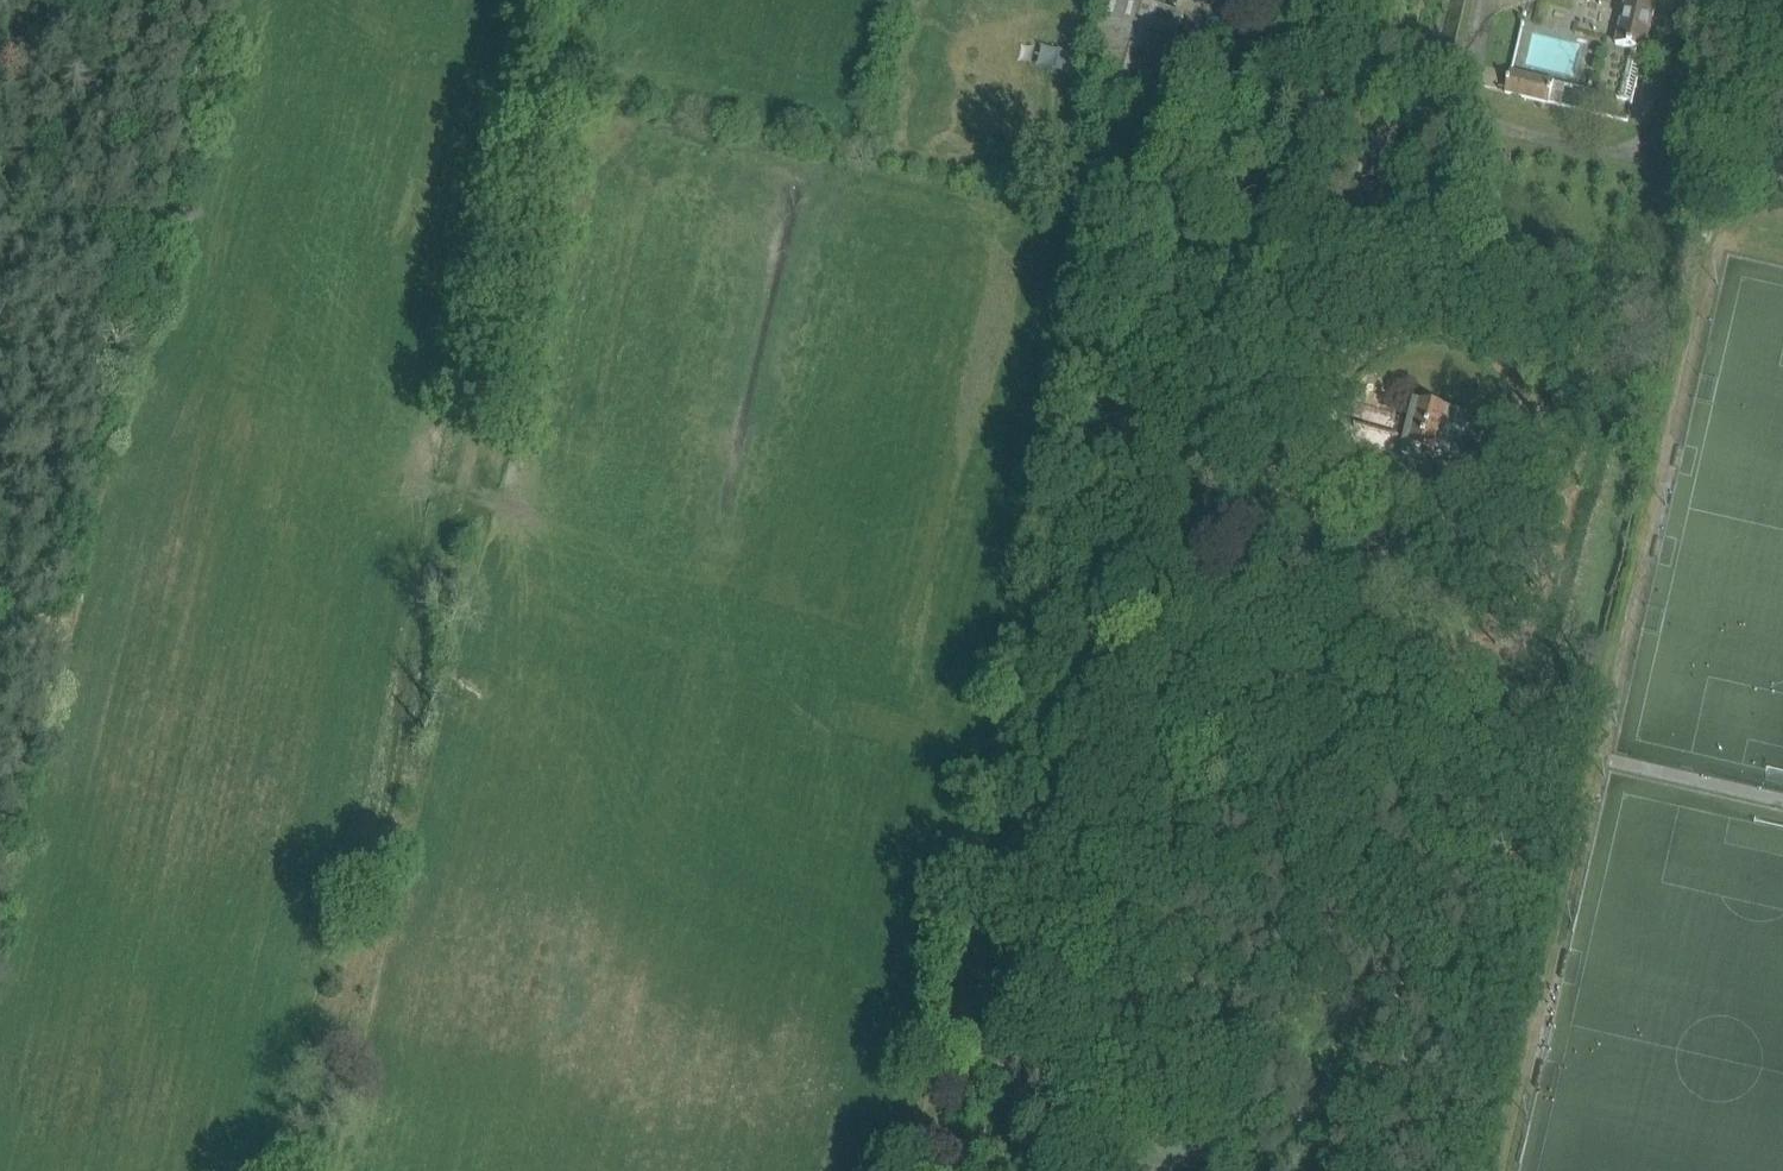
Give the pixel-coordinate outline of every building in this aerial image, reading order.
[(1108,80),(1136,87),(1131,105),(1156,113),(1161,94),(1166,77),(1172,59),(1177,40),(1184,16),(1165,11),(1160,9),(1134,2),(1126,0),(1106,0),(1085,73),(1108,80)] [(1134,2),(1160,9),(1162,0),(1135,0),(1134,2)] [(1615,44),(1633,48),(1645,51),(1657,0),(1625,0),(1615,44)] [(1633,103),(1645,51),(1633,48),(1621,100),(1633,103)] [(1511,72),(1506,93),(1560,106),(1566,85),(1511,72)] [(1458,456),(1467,417),(1415,405),(1403,453),(1408,454),(1411,444),(1458,456)] [(1330,1122),(1326,1137),(1338,1140),(1341,1125),(1330,1122)]
